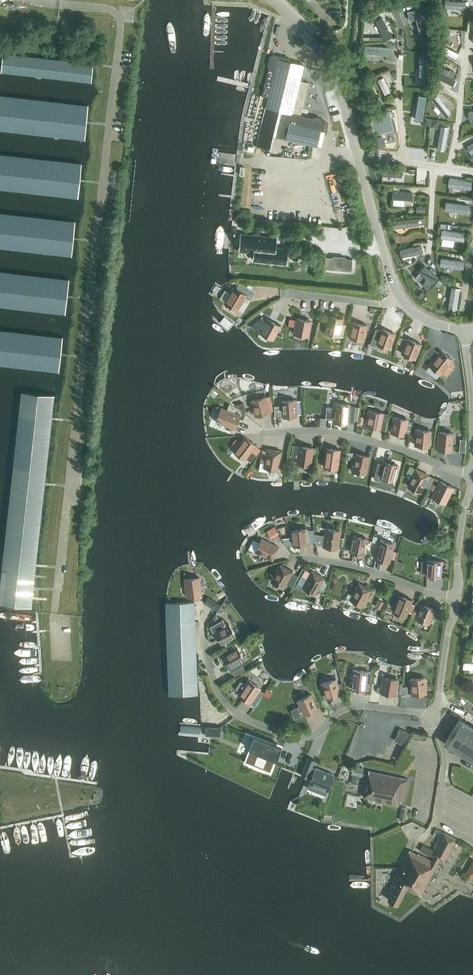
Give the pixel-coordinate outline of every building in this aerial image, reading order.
[(408,11),(410,20),(416,18),(421,37),(428,35),(422,8),(408,11)] [(388,17),(376,16),(376,24),(372,24),(372,37),(388,38),(388,17)] [(440,50),(456,57),(462,45),(446,38),(440,50)] [(389,52),(389,44),(365,43),(365,52),(389,52)] [(3,52),(1,71),(92,81),(94,63),(3,52)] [(269,66),(262,95),(269,97),(267,106),(282,110),(275,135),(278,136),(286,137),(286,138),(290,139),(317,145),(320,130),(322,130),(324,129),(326,120),(321,119),(321,117),(314,116),(312,117),(292,112),(299,82),(303,64),(284,60),(282,57),(273,54),(270,56),(268,64),(269,66)] [(440,69),(437,76),(453,84),(456,78),(440,69)] [(391,90),(386,80),(393,77),(390,72),(373,80),(380,95),(391,90)] [(85,138),(87,122),(87,121),(89,104),(0,94),(0,129),(85,138)] [(453,110),(456,107),(444,94),(441,97),(453,110)] [(375,106),(383,103),(380,97),(372,101),(375,106)] [(447,115),(452,111),(440,97),(435,101),(447,115)] [(392,133),(395,129),(383,118),(379,122),(392,133)] [(445,148),(450,124),(442,123),(437,146),(445,148)] [(376,138),(379,147),(386,145),(383,136),(376,138)] [(79,197),(80,181),(81,179),(82,163),(0,153),(0,188),(79,197)] [(449,175),(448,185),(472,188),(472,178),(449,175)] [(393,190),(394,204),(405,203),(405,199),(413,199),(413,189),(393,190)] [(445,208),(468,212),(470,203),(446,199),(445,208)] [(72,255),(74,239),(74,237),(76,221),(0,212),(0,247),(72,255)] [(284,267),(286,250),(275,249),(276,238),(239,234),(237,253),(252,255),(251,263),(284,267)] [(421,241),(401,247),(403,255),(424,249),(421,241)] [(441,256),(440,265),(465,266),(465,257),(441,256)] [(344,259),(344,258),(332,257),(332,258),(326,258),(325,269),(350,272),(351,260),(344,259)] [(424,265),(419,271),(427,277),(422,284),(428,289),(438,276),(424,265)] [(66,313),(67,297),(68,295),(69,279),(0,271),(0,305),(66,313)] [(452,284),(448,308),(457,310),(461,286),(452,284)] [(245,296),(232,288),(229,294),(224,290),(219,299),(237,309),(245,296)] [(344,336),(346,325),(342,324),(343,319),(329,315),(325,333),(339,336),(344,336)] [(266,321),(261,318),(262,317),(249,327),(250,327),(253,324),(259,328),(258,332),(260,333),(272,340),(276,334),(278,330),(280,326),(267,319),(266,321)] [(288,325),(295,326),(296,319),(289,318),(288,325)] [(296,318),(296,319),(295,326),(293,334),(308,336),(311,321),(296,318)] [(352,322),(349,322),(347,329),(350,330),(349,337),(363,340),(367,325),(352,322)] [(376,328),(369,344),(375,346),(376,343),(389,349),(395,334),(381,329),(381,330),(376,328)] [(59,371),(61,355),(61,353),(63,337),(0,329),(0,364),(59,371)] [(397,342),(405,345),(407,340),(400,337),(397,342)] [(405,345),(401,353),(415,359),(421,344),(407,339),(407,340),(405,345)] [(452,360),(441,350),(429,365),(440,374),(442,372),(447,376),(455,365),(451,362),(452,360)] [(0,591),(0,604),(31,607),(32,598),(32,596),(33,589),(33,588),(33,587),(33,586),(34,578),(36,562),(40,525),(41,517),(44,488),(45,480),(51,422),(52,416),(54,394),(22,391),(8,513),(8,521),(1,583),(0,591)] [(269,396),(265,397),(269,412),(273,411),(269,396)] [(255,416),(269,412),(265,397),(251,401),(255,416)] [(295,401),(295,400),(281,401),(281,405),(274,405),(274,415),(282,415),(282,417),(296,416),(296,409),(295,401)] [(244,412),(246,411),(244,402),(235,404),(244,412)] [(349,404),(334,403),(334,407),(326,407),(325,418),(333,419),(333,422),(347,423),(347,421),(353,422),(353,420),(354,405),(349,405),(349,404)] [(234,429),(240,415),(222,408),(217,422),(234,429)] [(380,428),(382,413),(368,410),(365,426),(380,428)] [(405,435),(405,433),(407,421),(407,419),(393,417),(390,432),(405,435)] [(252,418),(246,424),(258,434),(263,428),(252,418)] [(429,446),(430,431),(416,429),(414,445),(429,446)] [(451,451),(453,433),(438,431),(437,449),(451,451)] [(250,462),(256,455),(251,451),(255,446),(244,437),(240,442),(236,446),(233,451),(245,460),(246,459),(250,462)] [(299,446),(296,464),(311,466),(312,453),(313,448),(299,446)] [(337,469),(340,450),(325,448),(323,467),(337,469)] [(260,460),(258,471),(266,472),(267,468),(277,470),(281,451),(266,449),(264,461),(260,460)] [(366,474),(369,456),(355,453),(351,471),(366,474)] [(375,470),(373,478),(379,480),(380,477),(394,481),(398,466),(384,462),(377,460),(374,470),(375,470)] [(410,466),(407,472),(412,475),(415,469),(410,466)] [(428,476),(429,475),(415,469),(407,486),(420,492),(423,486),(428,476)] [(428,476),(423,486),(427,488),(432,477),(428,476)] [(445,503),(453,487),(439,481),(432,497),(445,503)] [(274,526),(267,531),(270,537),(278,532),(274,526)] [(292,537),(282,538),(286,546),(293,545),(293,546),(307,544),(307,542),(315,541),(314,533),(314,531),(306,532),(306,528),(291,530),(292,537)] [(325,535),(314,533),(315,541),(315,544),(323,545),(323,546),(337,549),(338,545),(339,538),(340,531),(326,528),(325,535)] [(370,549),(372,541),(367,540),(367,539),(353,536),(349,551),(364,554),(365,548),(370,549)] [(253,540),(248,549),(255,552),(272,560),(278,547),(261,539),(259,543),(253,540)] [(392,550),(394,544),(379,540),(375,559),(389,562),(390,558),(392,550)] [(427,560),(426,562),(422,562),(421,573),(426,574),(426,576),(440,577),(441,561),(427,560)] [(291,574),(293,572),(280,564),(271,581),(284,588),(287,583),(291,574)] [(305,570),(301,577),(307,580),(310,573),(305,570)] [(300,576),(296,584),(303,587),(302,588),(315,595),(319,587),(323,580),(324,578),(311,571),(310,573),(307,580),(301,577),(300,576)] [(296,577),(291,574),(287,583),(292,585),(296,577)] [(199,576),(184,578),(187,596),(201,594),(199,576)] [(323,580),(319,587),(326,591),(328,582),(323,580)] [(362,606),(371,589),(358,582),(351,596),(348,594),(344,601),(351,605),(353,601),(362,606)] [(406,617),(408,611),(411,603),(412,600),(398,595),(392,611),(406,617)] [(380,609),(384,603),(379,599),(374,606),(380,609)] [(194,601),(166,602),(167,621),(169,695),(197,694),(197,693),(195,620),(194,601)] [(435,609),(421,604),(419,609),(415,618),(429,624),(435,609)] [(219,620),(210,626),(213,632),(215,631),(222,643),(224,642),(227,647),(228,646),(232,644),(229,639),(235,636),(228,623),(223,626),(219,620)] [(232,644),(228,646),(230,650),(223,654),(230,667),(244,659),(235,642),(232,644)] [(242,663),(231,669),(234,674),(245,668),(242,663)] [(351,688),(365,690),(365,689),(366,682),(367,671),(353,669),(351,688)] [(383,677),(381,687),(381,691),(380,692),(395,694),(398,679),(383,677)] [(411,694),(426,693),(425,677),(410,678),(411,694)] [(260,687),(248,679),(245,684),(240,681),(235,688),(240,691),(238,694),(250,702),(258,691),(260,687)] [(338,685),(336,679),(322,682),(326,698),(340,694),(338,685)] [(272,690),(267,687),(263,693),(268,697),(272,690)] [(258,691),(250,702),(255,705),(262,694),(258,691)] [(300,706),(297,707),(291,710),(295,718),(301,715),(301,714),(304,713),(304,714),(317,708),(311,694),(297,700),(300,706)] [(461,721),(448,742),(472,758),(472,729),(461,721)] [(206,726),(205,735),(215,736),(216,727),(206,726)] [(245,732),(244,732),(253,736),(250,744),(253,745),(247,760),(255,764),(258,756),(265,759),(262,767),(270,770),(270,772),(277,755),(278,755),(281,746),(245,732)] [(308,757),(301,775),(307,777),(308,776),(312,766),(314,760),(308,757)] [(312,766),(308,776),(312,777),(309,783),(327,790),(333,775),(312,766)] [(354,766),(352,772),(362,775),(364,768),(359,767),(355,767),(354,766)] [(403,800),(408,779),(403,778),(403,777),(369,770),(363,796),(374,798),(374,800),(397,805),(399,799),(403,800)] [(408,808),(401,807),(399,819),(406,820),(408,808)] [(445,861),(457,838),(443,831),(434,849),(423,844),(420,850),(431,855),(431,854),(433,855),(431,859),(418,853),(417,854),(409,850),(388,891),(391,893),(388,899),(398,904),(406,887),(421,895),(440,859),(445,861)]
